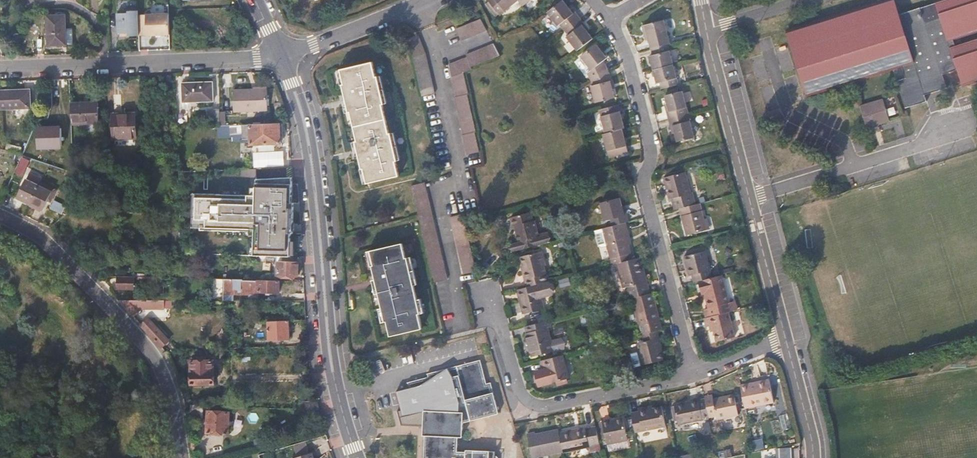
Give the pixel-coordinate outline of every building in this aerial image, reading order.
[(501,16),(519,1),(519,0),(490,0),(501,16)] [(807,98),(903,70),(906,81),(896,84),(904,111),(926,105),(924,96),(933,94),(933,95),(946,91),(941,75),(948,73),(956,70),(961,86),(976,81),(976,41),(954,48),(951,38),(976,30),(976,0),(942,0),(918,7),(918,6),(898,12),(897,7),(894,7),(893,2),(788,33),(789,38),(787,39),(803,93),(806,92),(807,98)] [(120,10),(136,10),(136,1),(120,2),(120,10)] [(570,8),(564,1),(548,13),(559,28),(562,26),(565,31),(581,19),(572,7),(570,8)] [(127,14),(116,14),(117,34),(128,34),(128,37),(138,36),(137,12),(127,12),(127,14)] [(63,15),(44,15),(45,46),(64,46),(63,15)] [(591,31),(581,19),(565,31),(570,37),(568,39),(578,51),(594,39),(589,33),(591,31)] [(487,31),(481,20),(456,30),(461,42),(487,31)] [(650,50),(668,45),(670,45),(664,21),(644,26),(650,50)] [(422,99),(434,96),(425,54),(418,37),(405,42),(412,57),(422,99)] [(500,57),(493,45),(467,56),(468,59),(450,66),(457,97),(456,100),(464,136),(463,137),(467,156),(469,156),(481,153),(476,133),(478,132),(469,96),(470,96),(466,74),(474,70),(473,68),(500,57)] [(588,74),(592,80),(608,72),(607,70),(605,62),(609,58),(599,45),(582,57),(592,72),(588,74)] [(653,71),(673,65),(668,45),(650,50),(652,56),(650,57),(653,71)] [(383,106),(376,77),(374,78),(370,63),(340,70),(344,85),(342,86),(345,99),(348,113),(350,113),(357,142),(355,142),(358,157),(362,171),(364,170),(367,185),(397,178),(394,163),(396,162),(390,135),(387,135),(380,106),(383,106)] [(661,90),(679,86),(673,65),(653,71),(657,85),(660,84),(661,90)] [(608,72),(592,80),(595,86),(593,87),(598,104),(615,99),(612,90),(615,89),(613,82),(608,72)] [(380,76),(376,77),(383,106),(386,105),(380,76)] [(211,82),(181,83),(182,102),(212,101),(211,82)] [(233,111),(267,110),(267,89),(233,90),(233,111)] [(1,92),(2,111),(31,110),(30,91),(1,92)] [(669,120),(690,115),(684,91),(666,96),(668,105),(665,106),(669,120)] [(96,102),(72,103),(73,123),(97,122),(96,102)] [(883,103),(859,110),(864,130),(877,126),(889,122),(883,103)] [(623,130),(625,130),(619,106),(599,112),(605,135),(623,130)] [(219,126),(219,109),(208,109),(208,126),(216,126),(219,126)] [(133,112),(111,114),(112,139),(135,138),(133,112)] [(695,137),(690,115),(669,120),(673,134),(676,134),(678,141),(695,137)] [(280,145),(280,124),(228,126),(228,135),(241,135),(241,140),(249,140),(249,145),(280,145)] [(61,126),(36,127),(38,145),(62,144),(61,126)] [(228,135),(228,126),(219,126),(216,126),(216,138),(228,138),(228,135)] [(605,135),(603,136),(609,159),(628,154),(623,130),(605,135)] [(393,134),(390,135),(396,162),(400,161),(393,134)] [(19,161),(21,156),(22,154),(3,149),(0,149),(0,155),(13,159),(14,158),(19,161)] [(8,172),(13,174),(19,161),(14,158),(13,159),(8,172)] [(20,161),(14,175),(20,177),(25,163),(20,161)] [(246,165),(247,195),(260,194),(259,165),(246,165)] [(259,165),(260,194),(272,194),(271,165),(259,165)] [(28,174),(26,179),(37,183),(39,178),(28,174)] [(670,200),(674,212),(678,210),(695,206),(692,193),(690,194),(684,174),(663,180),(668,200),(670,200)] [(17,197),(30,203),(39,184),(37,183),(26,179),(25,179),(17,197)] [(410,185),(417,219),(430,216),(423,182),(410,185)] [(39,184),(30,203),(43,209),(51,190),(39,184)] [(55,199),(50,208),(62,214),(67,205),(55,199)] [(595,206),(599,223),(605,222),(607,229),(622,225),(620,217),(618,219),(613,201),(595,206)] [(703,221),(698,205),(695,206),(678,210),(685,237),(705,232),(703,221)] [(251,208),(250,239),(263,239),(270,238),(270,236),(271,214),(261,214),(261,209),(251,208)] [(510,253),(512,253),(550,243),(546,233),(537,236),(534,222),(531,223),(529,214),(509,220),(511,228),(513,227),(517,243),(508,245),(510,253)] [(430,216),(417,219),(431,283),(443,280),(430,216)] [(594,224),(597,231),(601,230),(607,229),(605,222),(599,223),(594,224)] [(474,272),(464,224),(451,227),(460,275),(474,272)] [(626,231),(625,224),(622,225),(607,229),(601,230),(610,267),(615,265),(631,261),(627,247),(624,233),(626,231)] [(263,249),(263,239),(250,239),(250,249),(263,249)] [(381,310),(384,324),(386,324),(389,339),(421,332),(417,317),(419,316),(414,295),(411,281),(406,260),(404,261),(401,246),(370,253),(373,268),(371,269),(374,281),(378,296),(381,310)] [(535,285),(546,283),(542,268),(544,267),(540,253),(519,258),(522,272),(521,273),(525,288),(535,285)] [(700,282),(711,279),(705,253),(683,259),(686,271),(690,271),(693,284),(700,282)] [(295,261),(294,256),(282,256),(282,261),(277,260),(277,275),(298,275),(298,261),(295,261)] [(406,260),(411,281),(414,280),(410,259),(406,260)] [(641,270),(639,259),(631,261),(615,265),(621,289),(626,288),(629,300),(631,300),(646,296),(639,270),(641,270)] [(732,313),(724,276),(711,279),(700,282),(703,295),(707,293),(713,318),(727,314),(732,313)] [(131,277),(114,277),(114,287),(130,287),(131,277)] [(559,287),(571,286),(569,277),(558,278),(559,287)] [(278,293),(278,281),(258,280),(257,282),(242,281),(242,280),(227,280),(216,279),(216,288),(223,288),(223,295),(248,296),(248,301),(249,301),(257,301),(257,292),(278,293)] [(520,296),(516,298),(521,315),(541,310),(535,285),(525,288),(519,290),(520,296)] [(414,295),(419,316),(423,315),(418,294),(414,295)] [(658,321),(651,295),(646,296),(631,300),(638,326),(658,321)] [(118,300),(135,319),(145,310),(136,301),(118,300)] [(733,339),(727,314),(713,318),(704,320),(706,328),(711,327),(715,344),(733,339)] [(168,340),(157,328),(148,319),(141,325),(161,347),(168,340)] [(289,340),(288,322),(267,323),(268,341),(289,340)] [(547,322),(523,328),(525,334),(522,335),(528,358),(551,352),(545,329),(548,328),(547,322)] [(660,347),(656,332),(641,336),(643,343),(636,344),(638,351),(636,352),(640,367),(662,361),(658,347),(660,347)] [(563,356),(540,362),(541,371),(546,370),(549,384),(568,379),(563,356)] [(212,369),(212,360),(205,360),(205,357),(194,357),(194,360),(189,360),(189,384),(212,384),(212,372),(211,372),(211,370),(212,369)] [(410,387),(397,389),(401,408),(396,409),(400,424),(422,425),(421,433),(424,434),(423,456),(424,456),(424,457),(495,457),(494,456),(493,451),(464,449),(464,451),(455,451),(457,428),(462,428),(462,423),(497,414),(491,385),(485,385),(481,360),(429,372),(430,376),(409,381),(410,387)] [(740,388),(744,411),(773,406),(769,382),(740,388)] [(711,397),(703,399),(704,403),(707,419),(715,418),(715,421),(737,418),(733,398),(712,401),(711,397)] [(677,428),(708,423),(707,419),(704,403),(698,404),(698,403),(673,407),(677,428)] [(202,419),(202,404),(190,404),(190,419),(202,419)] [(228,411),(208,410),(207,430),(228,431),(228,411)] [(638,414),(630,416),(634,435),(665,429),(661,410),(647,412),(646,410),(638,412),(638,414)] [(608,423),(602,424),(606,447),(626,443),(622,421),(608,424),(608,423)] [(584,430),(557,435),(557,437),(561,454),(588,450),(588,447),(598,446),(595,430),(585,431),(584,430)] [(561,454),(557,437),(535,441),(535,439),(528,441),(531,457),(561,457),(561,454)] [(754,451),(764,449),(762,438),(752,440),(754,451)] [(791,450),(777,450),(777,457),(791,457),(791,450)]
